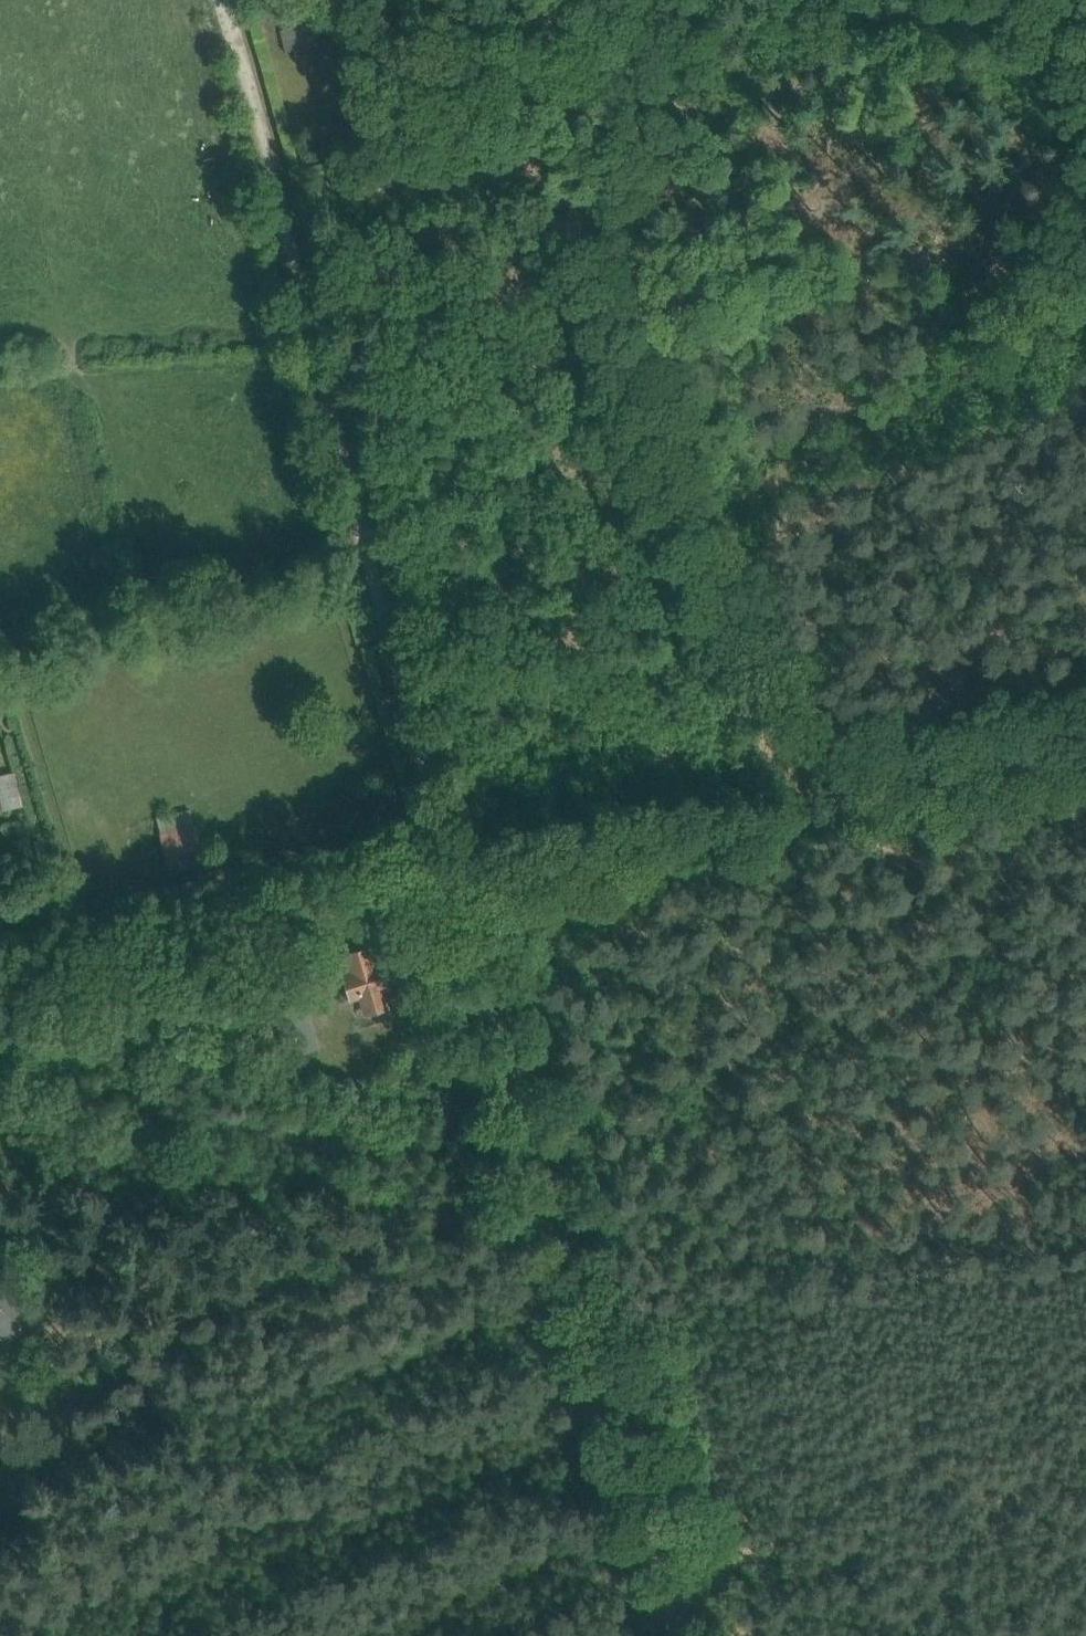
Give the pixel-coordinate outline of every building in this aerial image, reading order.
[(282,29),(287,50),(322,42),(317,21),(282,29)] [(22,805),(12,771),(0,774),(0,806),(1,810),(22,805)] [(157,819),(166,861),(201,854),(192,812),(157,819)] [(362,994),(368,1014),(387,1008),(380,988),(388,986),(381,964),(374,967),(368,947),(348,954),(354,973),(344,976),(350,998),(362,994)] [(5,1345),(23,1326),(14,1318),(30,1302),(0,1274),(0,1340),(5,1345)]
